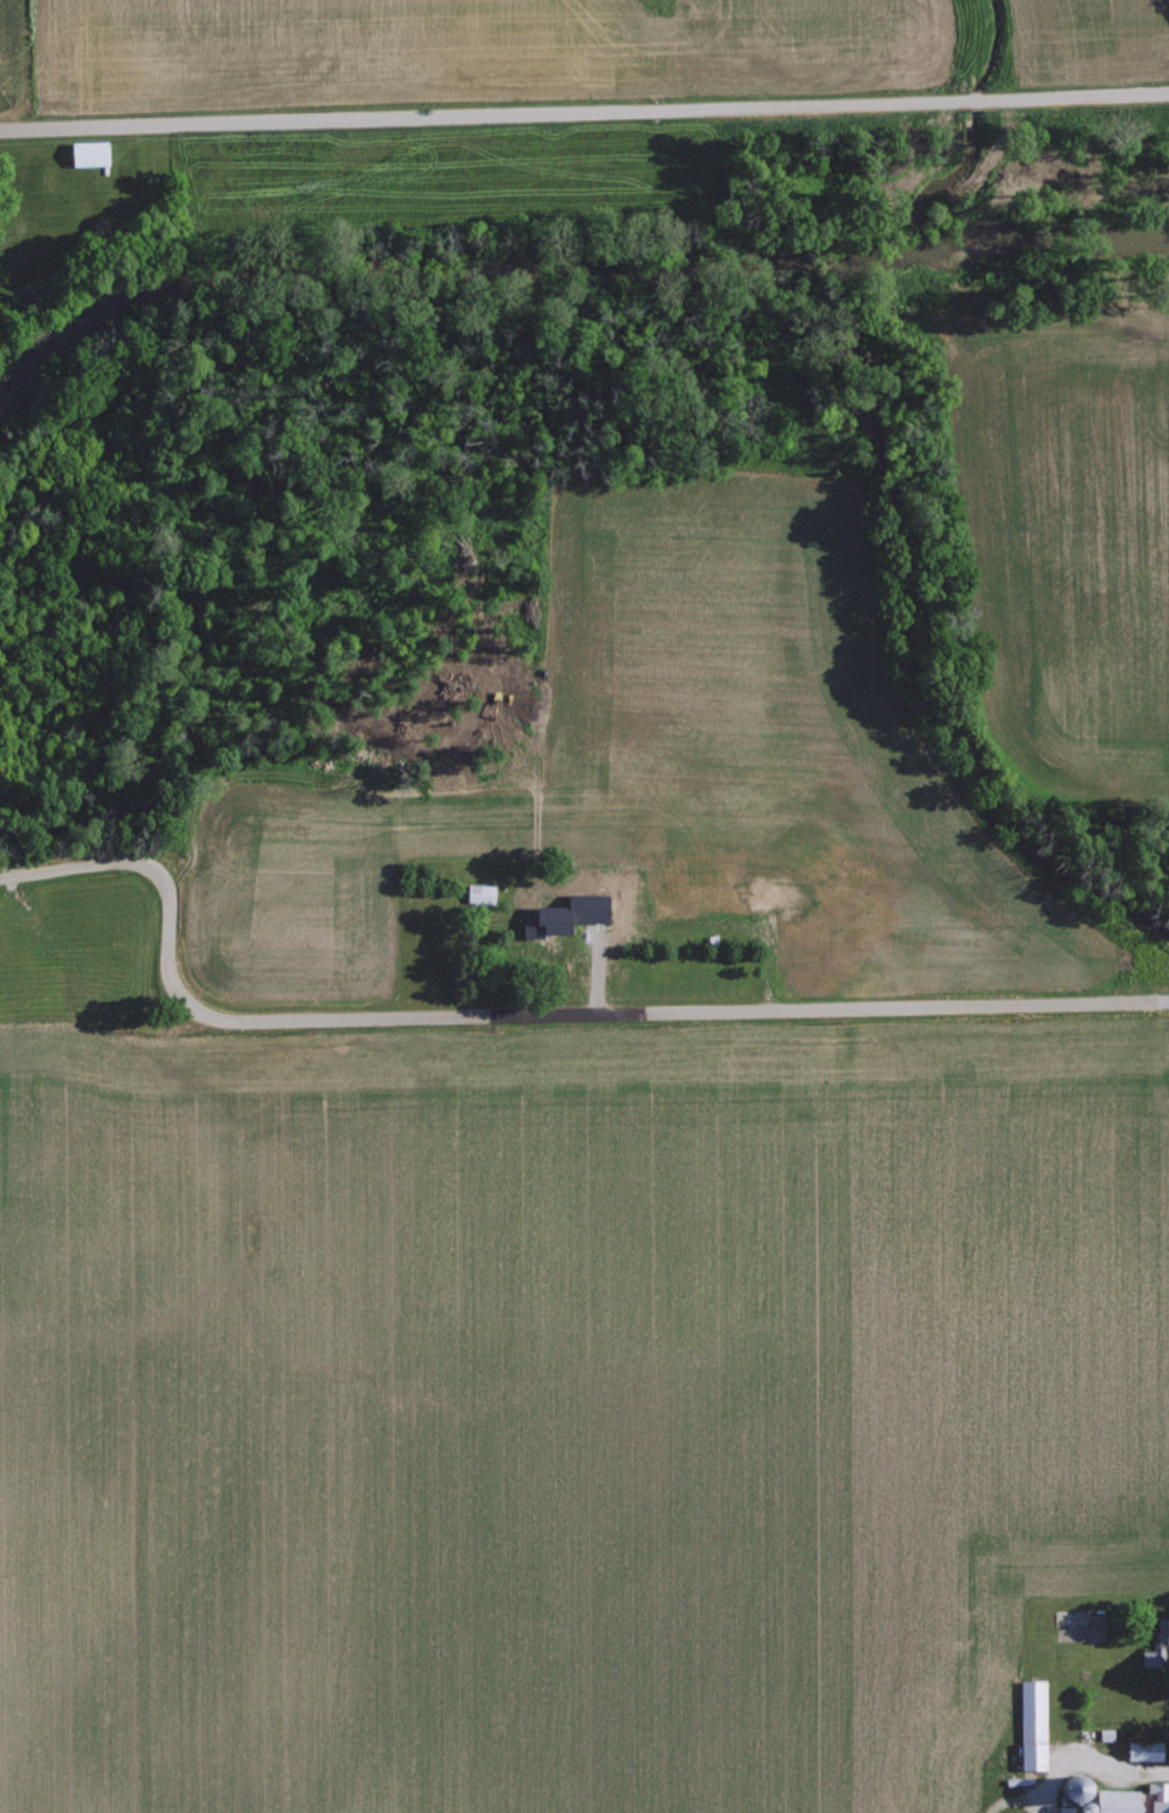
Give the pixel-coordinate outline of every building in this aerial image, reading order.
[(69,165),(106,164),(105,140),(69,141),(69,165)] [(494,886),(467,882),(465,901),(492,904),(494,886)] [(522,915),(523,939),(545,938),(545,932),(568,931),(568,907),(537,907),(538,915),(522,915)] [(1160,1739),(1126,1741),(1128,1759),(1152,1757),(1151,1749),(1161,1749),(1160,1739)] [(1044,1742),(1022,1741),(1021,1765),(1032,1765),(1032,1763),(1042,1764),(1044,1742)] [(1167,1798),(1167,1788),(1152,1788),(1152,1812),(1168,1812),(1168,1798),(1167,1798)]
